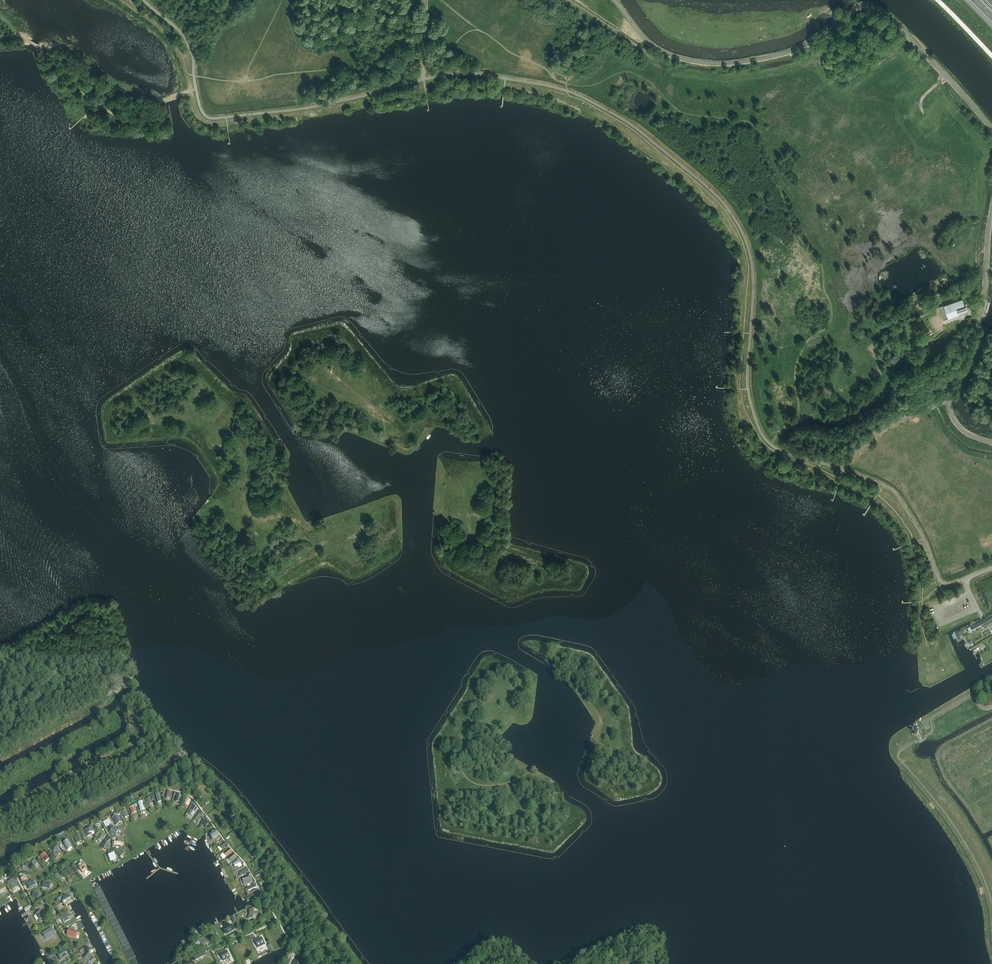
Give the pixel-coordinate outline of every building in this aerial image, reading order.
[(963,298),(939,307),(943,320),(959,314),(959,313),(967,310),(963,298)] [(194,806),(189,814),(193,816),(198,808),(194,806)] [(199,813),(195,820),(199,822),(203,816),(199,813)] [(121,822),(117,816),(112,818),(114,821),(115,821),(117,825),(121,822)] [(103,822),(106,827),(109,826),(111,828),(113,826),(110,823),(112,822),(110,819),(103,822)] [(92,827),(89,828),(89,829),(85,830),(87,837),(92,836),(91,832),(94,832),(92,827)] [(119,830),(113,827),(110,832),(116,836),(119,830)] [(216,830),(211,834),(214,838),(219,835),(216,830)] [(101,834),(97,839),(101,843),(105,837),(101,834)] [(68,839),(62,842),(67,849),(71,844),(68,839)] [(223,840),(220,842),(222,844),(219,846),(222,850),(225,848),(226,849),(228,847),(228,845),(223,840)] [(105,842),(101,849),(107,851),(108,849),(109,849),(111,844),(105,842)] [(59,855),(61,853),(56,847),(54,849),(55,850),(53,851),(54,853),(53,854),(56,857),(59,855)] [(119,849),(118,850),(116,848),(114,850),(121,857),(124,853),(119,849)] [(229,848),(223,853),(223,854),(221,856),(223,859),(226,857),(227,858),(233,853),(229,848)] [(117,859),(114,852),(108,855),(111,862),(117,859)] [(49,861),(45,854),(41,857),(45,863),(49,861)] [(234,854),(228,859),(231,863),(237,858),(234,854)] [(88,870),(81,862),(77,865),(83,873),(88,870)] [(74,872),(69,866),(67,868),(66,867),(64,868),(70,875),(74,872)] [(247,867),(239,871),(240,872),(239,872),(241,876),(249,872),(247,867)] [(61,873),(58,871),(55,876),(60,880),(63,876),(60,874),(61,873)] [(250,876),(243,879),(245,885),(253,883),(250,876)] [(19,887),(14,878),(7,882),(9,885),(10,885),(12,890),(19,887)] [(250,894),(258,890),(257,889),(255,885),(249,888),(247,889),(250,894)] [(63,898),(59,900),(60,903),(63,901),(63,903),(72,899),(64,894),(62,895),(63,898)] [(249,916),(248,916),(248,919),(257,920),(258,910),(249,909),(249,916)] [(40,923),(47,918),(42,911),(36,915),(39,920),(38,920),(40,923)] [(62,918),(64,923),(71,919),(69,914),(62,918)] [(225,928),(223,929),(225,933),(226,934),(234,930),(232,925),(230,926),(229,924),(224,927),(225,928)] [(75,937),(76,932),(74,931),(75,928),(70,927),(70,929),(68,928),(67,934),(75,937)] [(55,933),(52,928),(42,934),(46,939),(55,933)] [(209,942),(204,936),(198,941),(203,947),(209,942)] [(265,945),(261,937),(255,941),(258,948),(265,945)] [(69,956),(64,949),(57,954),(61,961),(69,956)] [(196,960),(206,955),(204,950),(193,955),(196,960)] [(224,962),(230,958),(227,951),(220,954),(224,962)] [(95,958),(87,952),(83,957),(91,963),(95,958)]
